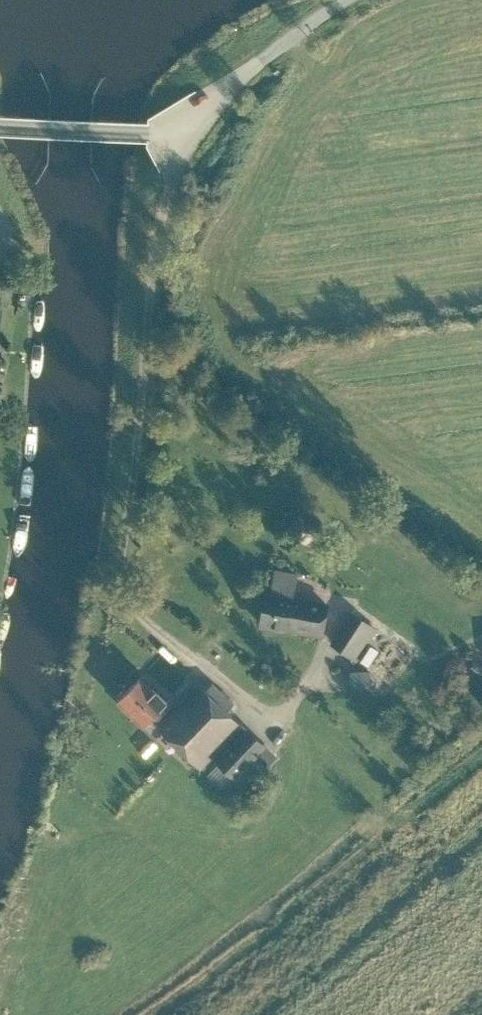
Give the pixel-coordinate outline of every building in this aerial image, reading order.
[(280,574),(275,594),(264,592),(257,624),(325,639),(332,607),(299,600),(304,579),(280,574)] [(354,616),(332,646),(355,664),(378,633),(354,616)] [(345,672),(346,692),(370,691),(370,672),(345,672)] [(144,677),(120,701),(145,726),(169,703),(144,677)] [(200,683),(160,723),(205,767),(244,727),(200,683)] [(249,731),(218,763),(235,779),(265,747),(249,731)]
